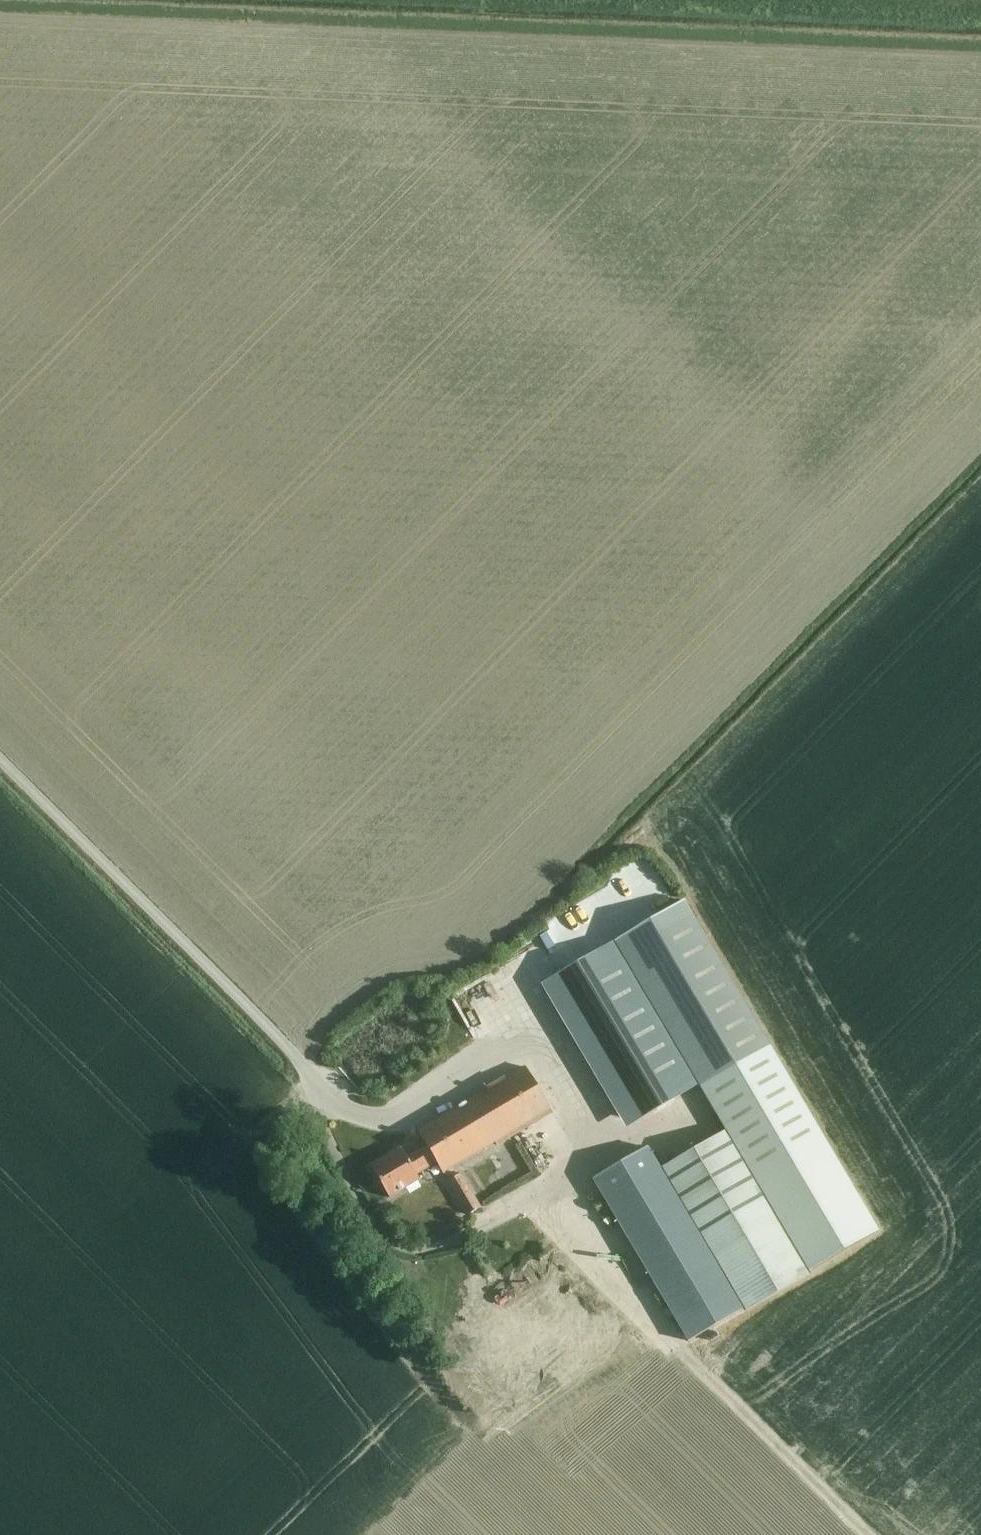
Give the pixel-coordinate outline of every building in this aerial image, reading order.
[(875,1230),(768,1044),(683,899),(613,940),(614,941),(542,983),(620,1116),(643,1117),(698,1085),(725,1132),(660,1171),(648,1151),(593,1182),(607,1205),(687,1341),(875,1230)] [(495,1144),(507,1137),(551,1111),(524,1066),(503,1079),(503,1078),(485,1088),(486,1089),(417,1130),(425,1145),(405,1157),(399,1147),(368,1166),(387,1197),(418,1178),(414,1171),(434,1160),(442,1172),(494,1141),(495,1144)] [(466,1214),(479,1206),(459,1173),(446,1181),(466,1214)]
